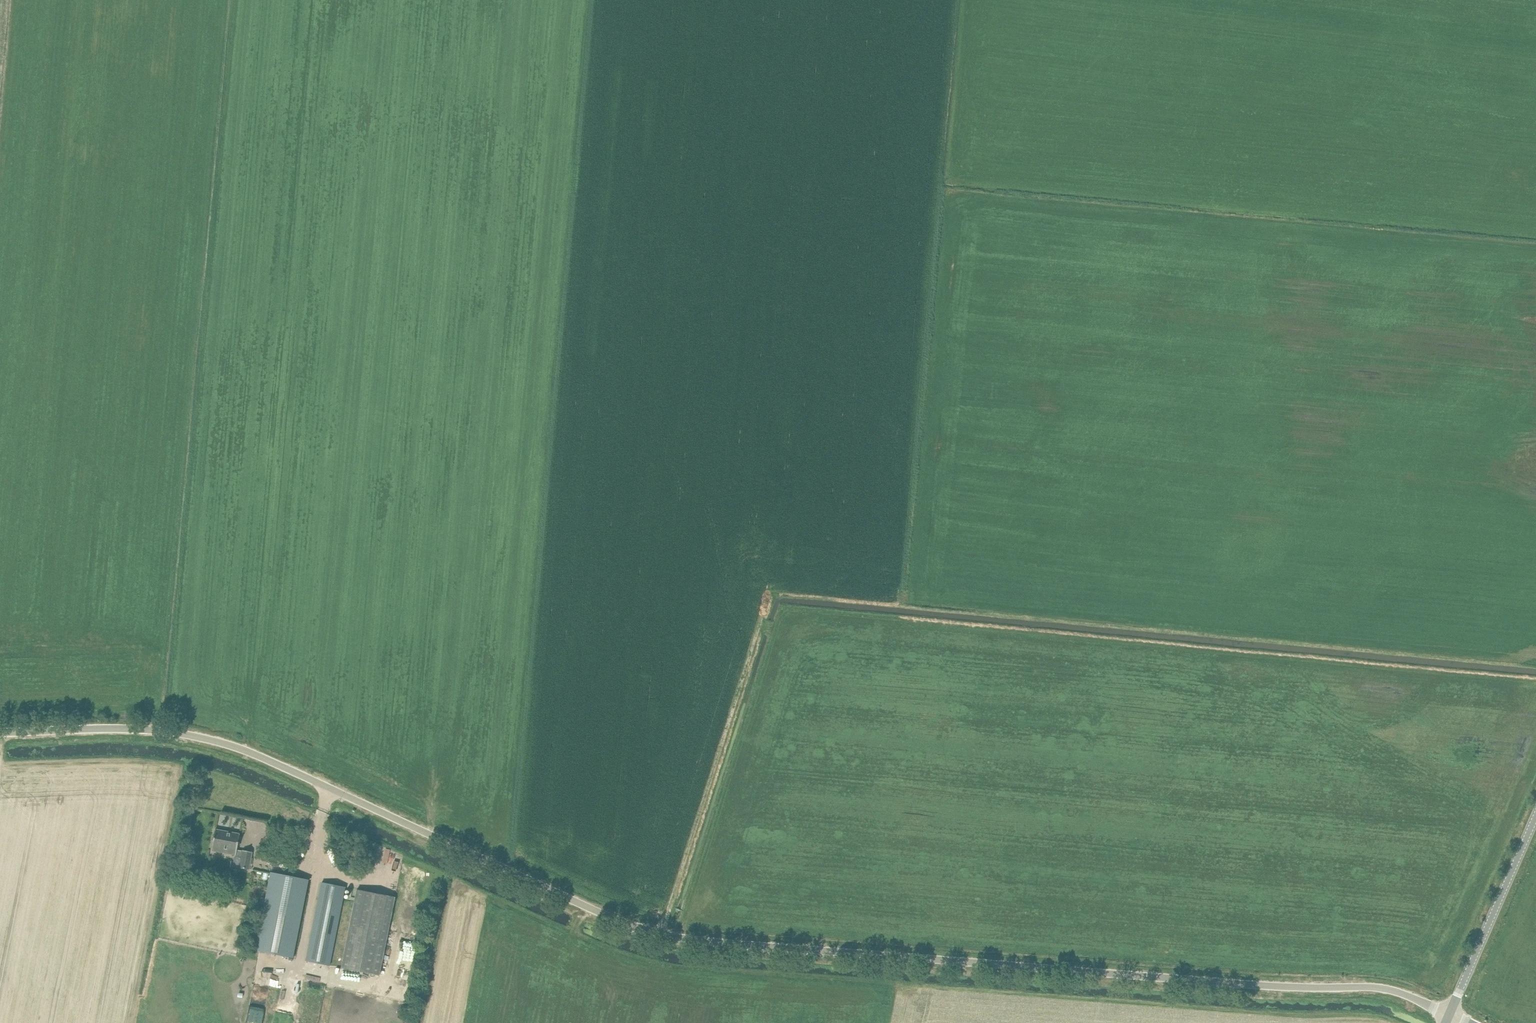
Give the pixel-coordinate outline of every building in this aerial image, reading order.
[(231,854),(235,855),(235,857),(241,858),(239,868),(249,869),(252,852),(242,850),(242,851),(237,850),(240,834),(215,829),(211,850),(212,850),(213,846),(232,850),(231,854)] [(271,872),(255,950),(293,958),(309,879),(271,872)] [(322,882),(306,961),(330,965),(345,887),(322,882)] [(380,975),(396,897),(357,889),(341,968),(380,975)]
